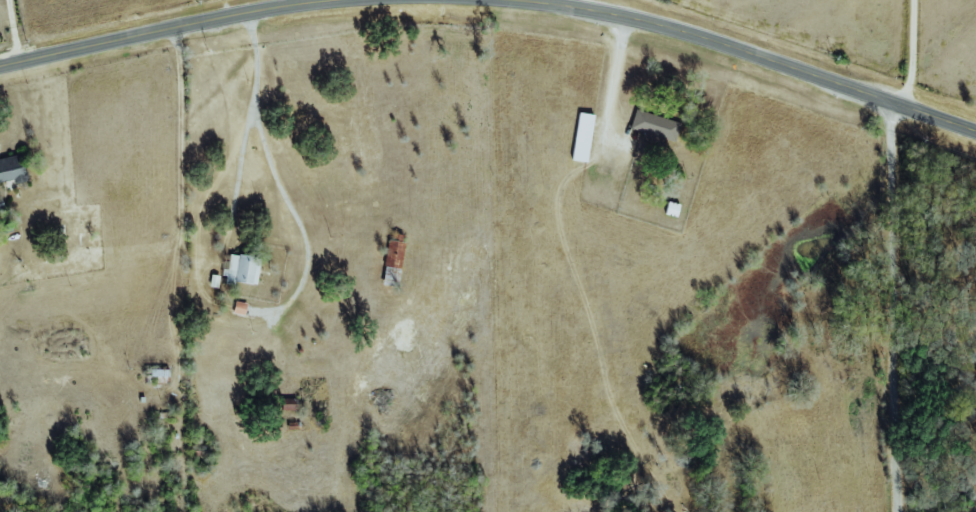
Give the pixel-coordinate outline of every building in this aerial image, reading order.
[(680,124),(636,109),(630,128),(674,142),(680,124)] [(19,156),(0,159),(0,181),(22,177),(19,156)] [(225,284),(234,286),(235,281),(257,285),(261,258),(229,253),(225,276),(226,276),(225,284)] [(220,276),(211,274),(209,286),(218,288),(220,276)] [(245,316),(247,304),(236,301),(233,313),(245,316)]
